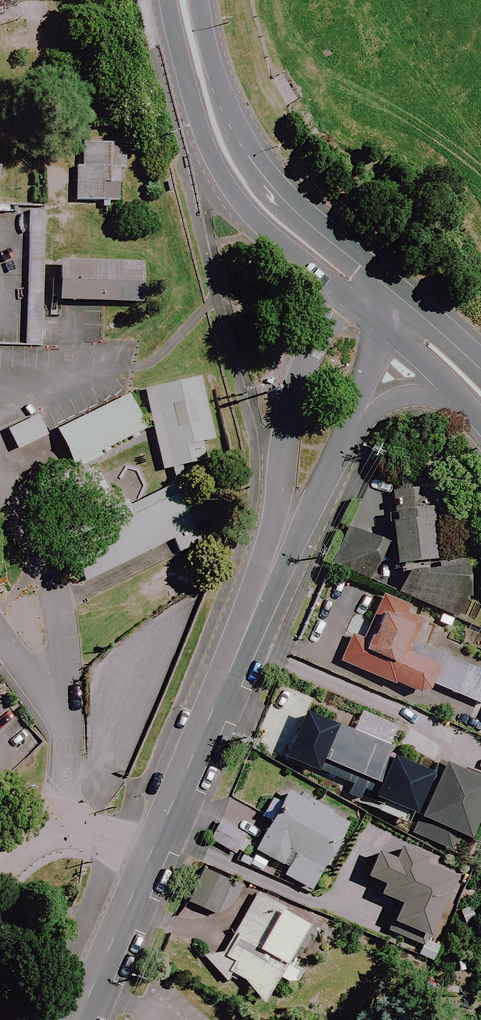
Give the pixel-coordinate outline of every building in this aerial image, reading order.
[(107,134),(64,133),(63,192),(105,193),(107,134)] [(126,254),(47,253),(47,289),(126,290),(126,254)] [(213,440),(198,377),(143,390),(161,470),(206,459),(202,442),(213,440)] [(145,429),(127,393),(55,428),(73,464),(145,429)] [(47,435),(36,412),(6,426),(17,448),(47,435)] [(379,492),(387,567),(429,562),(421,487),(379,492)] [(344,528),(328,566),(366,581),(382,543),(344,528)] [(398,574),(403,573),(396,594),(454,618),(461,601),(464,599),(462,580),(460,560),(432,564),(397,568),(398,574)] [(376,596),(357,641),(346,636),(334,663),(381,683),(382,683),(388,686),(420,699),(434,667),(401,653),(418,614),(376,596)] [(480,706),(480,702),(480,670),(440,653),(427,684),(480,706)] [(330,726),(303,714),(286,754),(350,782),(345,793),(357,798),(362,787),(374,792),(373,796),(406,811),(422,774),(381,756),(386,745),(332,722),(330,726)] [(409,832),(449,850),(455,837),(463,840),(480,800),(480,780),(440,762),(409,832)] [(266,824),(251,850),(279,865),(287,852),(293,855),(281,876),(307,891),(344,824),(284,791),(266,824)] [(205,840),(231,854),(242,834),(215,820),(205,840)] [(396,907),(389,925),(425,940),(450,880),(420,867),(422,861),(396,850),(392,861),(374,854),(363,880),(380,887),(375,898),(396,907)] [(183,903),(212,916),(228,880),(199,867),(183,903)] [(241,981),(260,1003),(304,926),(281,913),(283,908),(255,892),(221,951),(202,954),(224,981),(228,973),(241,981)]
